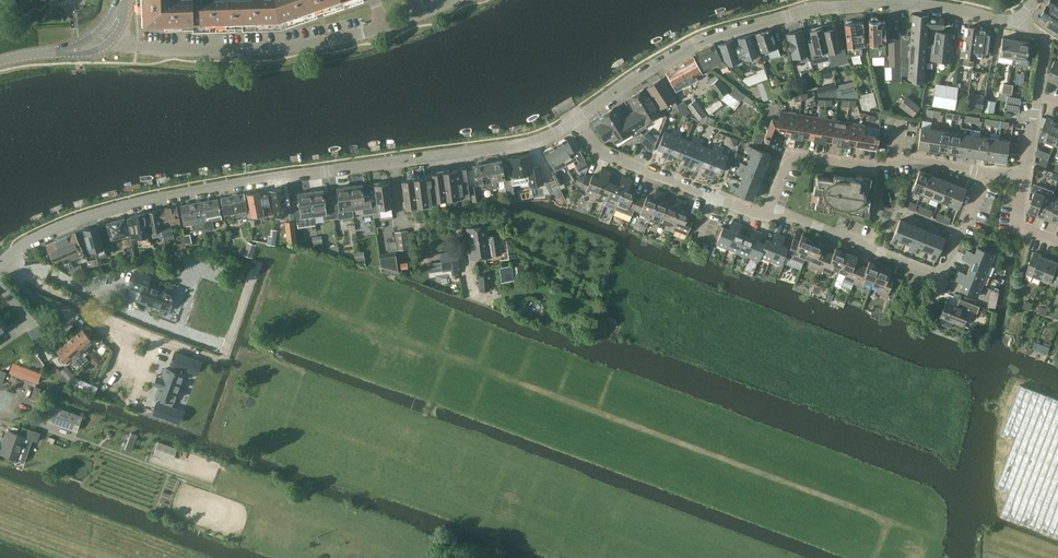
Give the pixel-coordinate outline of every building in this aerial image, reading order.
[(363,0),(142,0),(142,22),(164,21),(165,31),(193,30),(193,33),(235,31),(235,22),(242,22),(242,31),(281,30),(317,17),(314,9),(321,6),(324,15),(364,2),(363,0)] [(1049,4),(1057,9),(1057,0),(1050,0),(1049,1),(1050,1),(1049,4)] [(1047,26),(1057,32),(1057,9),(1049,4),(1047,6),(1046,6),(1042,14),(1051,19),(1047,26)] [(910,40),(900,39),(898,39),(901,67),(900,75),(908,75),(908,78),(922,84),(925,43),(926,26),(941,27),(942,19),(927,18),(927,15),(912,14),(910,40)] [(892,75),(900,75),(901,67),(898,39),(884,39),(884,21),(879,21),(879,20),(878,20),(876,17),(871,17),(869,21),(868,21),(869,44),(870,56),(891,55),(892,75)] [(848,55),(854,54),(851,20),(847,20),(845,23),(844,23),(846,45),(847,45),(848,55)] [(851,20),(854,54),(855,54),(861,53),(860,44),(865,43),(864,43),(863,21),(854,22),(851,20)] [(828,23),(822,25),(822,27),(826,43),(828,49),(830,59),(830,61),(846,58),(842,37),(838,37),(835,24),(829,26),(828,23)] [(808,42),(813,63),(830,59),(827,49),(828,49),(826,43),(822,27),(822,25),(815,27),(815,29),(809,30),(812,41),(808,42)] [(977,29),(967,27),(966,37),(964,37),(964,42),(965,42),(964,51),(960,51),(959,58),(963,58),(962,66),(972,68),(973,56),(974,56),(974,50),(975,43),(977,30),(976,29),(977,29)] [(753,33),(758,52),(766,50),(768,58),(779,56),(777,48),(772,29),(753,33)] [(787,32),(793,58),(797,56),(799,62),(808,60),(807,54),(808,54),(802,29),(787,32)] [(977,30),(975,43),(974,50),(974,56),(977,57),(977,58),(982,59),(983,57),(988,58),(990,45),(987,45),(989,31),(977,30)] [(930,60),(950,62),(951,52),(948,52),(949,47),(950,47),(951,34),(935,32),(934,45),(932,44),(930,60)] [(743,36),(750,57),(758,55),(752,33),(743,36)] [(736,43),(741,59),(743,58),(743,59),(750,57),(743,36),(737,38),(738,42),(736,43)] [(1012,57),(1016,39),(1001,37),(1001,43),(999,55),(1012,57)] [(726,41),(733,62),(739,60),(741,59),(736,43),(734,43),(733,39),(726,41)] [(1016,39),(1012,57),(1025,59),(1028,41),(1016,39)] [(733,62),(726,41),(717,44),(722,56),(729,64),(733,62)] [(713,43),(694,51),(703,69),(716,62),(719,68),(726,65),(720,58),(713,43)] [(675,66),(684,81),(685,80),(687,83),(696,78),(694,75),(700,71),(692,56),(675,66)] [(1055,59),(1047,78),(1056,82),(1055,83),(1057,84),(1057,60),(1055,59)] [(684,81),(675,66),(665,72),(675,90),(687,83),(685,80),(684,81)] [(744,78),(749,83),(759,79),(759,77),(761,77),(762,81),(768,79),(764,68),(756,71),(757,73),(744,78)] [(1023,82),(1026,70),(1018,68),(1015,81),(1023,82)] [(647,88),(660,107),(673,98),(661,79),(647,88)] [(709,85),(718,97),(726,90),(718,79),(709,85)] [(757,84),(763,101),(773,97),(766,80),(757,84)] [(835,87),(837,97),(858,98),(854,83),(835,87)] [(953,108),(956,87),(935,83),(932,104),(953,108)] [(1011,94),(1012,85),(1002,83),(1001,93),(1011,94)] [(779,86),(771,89),(774,96),(781,94),(779,86)] [(639,130),(640,130),(646,126),(642,120),(658,110),(644,88),(630,97),(634,102),(625,108),(639,130)] [(744,96),(734,89),(730,94),(726,92),(721,99),(735,109),(744,96)] [(873,91),(858,95),(862,109),(870,110),(870,107),(877,106),(873,91)] [(911,115),(918,107),(905,96),(899,104),(911,115)] [(1018,113),(1020,98),(1006,96),(1003,110),(1018,113)] [(966,110),(980,112),(982,99),(968,97),(966,110)] [(984,99),(982,112),(993,114),(995,101),(984,99)] [(706,114),(695,100),(687,106),(698,120),(706,114)] [(675,105),(677,111),(686,106),(682,101),(675,105)] [(639,130),(625,108),(616,113),(613,108),(599,116),(602,122),(596,126),(604,139),(611,135),(613,139),(629,129),(633,135),(640,130),(639,130)] [(784,133),(788,112),(779,111),(778,119),(771,118),(763,138),(777,143),(779,138),(777,138),(779,132),(784,133)] [(795,136),(799,114),(788,112),(784,133),(790,134),(790,135),(795,136)] [(677,113),(674,120),(680,123),(683,115),(677,113)] [(807,137),(811,116),(799,114),(795,136),(801,137),(801,136),(807,137)] [(819,140),(822,118),(811,116),(807,137),(813,138),(813,139),(819,140)] [(1057,133),(1057,123),(1053,121),(1053,120),(1046,117),(1037,139),(1045,142),(1045,141),(1054,144),(1057,133)] [(830,140),(834,120),(822,118),(819,140),(824,140),(824,139),(830,140)] [(842,143),(846,122),(834,120),(830,140),(837,142),(836,142),(842,143)] [(854,144),(857,124),(846,122),(842,143),(847,144),(847,143),(854,144)] [(857,124),(854,144),(858,145),(858,147),(875,150),(878,136),(879,128),(864,126),(864,125),(857,124)] [(648,127),(639,139),(652,148),(661,136),(648,127)] [(927,149),(930,128),(920,127),(917,147),(927,149)] [(960,127),(959,133),(956,154),(965,155),(969,134),(970,129),(960,127)] [(666,157),(677,130),(672,128),(670,133),(664,130),(658,147),(663,150),(661,155),(666,157)] [(930,128),(927,149),(936,150),(940,130),(930,128)] [(677,130),(666,157),(671,159),(673,154),(679,156),(685,139),(680,137),(682,132),(677,130)] [(940,130),(936,150),(946,152),(949,131),(940,130)] [(949,131),(946,152),(956,154),(959,133),(949,131)] [(969,134),(965,155),(975,157),(978,136),(969,134)] [(685,139),(679,156),(684,158),(682,163),(687,165),(698,138),(693,136),(691,141),(685,139)] [(978,136),(975,157),(985,158),(988,137),(978,136)] [(988,137),(985,158),(995,160),(998,139),(988,137)] [(698,138),(687,165),(692,167),(694,162),(699,164),(706,147),(701,145),(703,140),(698,138)] [(706,147),(699,164),(705,166),(703,172),(708,173),(721,140),(716,138),(712,149),(706,147)] [(578,170),(587,165),(579,150),(573,153),(565,139),(554,145),(559,153),(565,165),(576,159),(578,163),(575,164),(578,170)] [(998,139),(995,160),(1005,161),(1008,141),(998,139)] [(721,140),(708,173),(713,175),(715,170),(721,172),(727,155),(721,153),(726,142),(721,140)] [(559,153),(554,145),(542,151),(553,171),(565,165),(559,153)] [(749,158),(771,167),(773,162),(767,160),(770,154),(748,145),(746,150),(751,153),(749,158)] [(541,183),(541,179),(538,166),(531,167),(529,154),(519,156),(517,155),(512,156),(511,157),(508,158),(511,175),(527,172),(530,185),(541,183)] [(739,167),(761,176),(764,170),(769,172),(771,167),(749,158),(747,164),(741,162),(739,167)] [(486,162),(491,187),(496,186),(495,179),(504,177),(501,159),(486,162)] [(491,187),(486,162),(472,164),(475,183),(484,181),(485,188),(491,187)] [(740,180),(762,189),(764,184),(759,182),(761,176),(739,167),(737,172),(743,175),(740,180)] [(401,178),(405,204),(428,201),(428,199),(434,198),(434,202),(469,197),(465,168),(431,173),(431,174),(401,178)] [(594,200),(606,170),(601,168),(597,177),(592,174),(591,177),(585,175),(580,188),(586,190),(585,191),(591,193),(589,198),(594,200)] [(920,193),(928,173),(918,169),(911,189),(920,193)] [(606,199),(613,183),(607,181),(611,172),(606,170),(594,200),(599,202),(601,197),(606,199)] [(558,173),(553,175),(558,185),(563,183),(558,173)] [(928,173),(920,193),(929,196),(937,177),(928,173)] [(846,211),(867,215),(869,198),(865,197),(867,188),(868,188),(870,176),(855,174),(854,178),(833,174),(832,178),(817,176),(815,185),(821,186),(820,192),(817,191),(817,192),(818,193),(816,202),(822,203),(822,208),(818,208),(831,211),(832,207),(847,209),(846,211)] [(606,199),(605,204),(615,208),(627,178),(622,176),(618,185),(613,183),(606,199)] [(937,177),(929,196),(938,200),(946,181),(937,177)] [(631,215),(633,209),(634,209),(639,196),(633,194),(634,191),(628,189),(632,180),(627,178),(615,208),(631,215)] [(511,179),(503,180),(506,194),(513,192),(511,179)] [(730,189),(752,198),(755,192),(760,194),(762,189),(740,180),(738,186),(732,184),(730,189)] [(370,190),(373,213),(380,212),(380,208),(391,207),(389,191),(390,191),(389,181),(377,182),(377,184),(375,185),(375,189),(370,190)] [(946,181),(938,200),(947,204),(955,184),(946,181)] [(373,213),(370,190),(363,190),(362,184),(350,186),(353,209),(362,208),(363,214),(373,213)] [(955,184),(947,204),(957,207),(965,188),(955,184)] [(1032,199),(1027,210),(1036,214),(1035,215),(1042,218),(1051,196),(1052,192),(1034,184),(1031,189),(1031,190),(1034,192),(1032,199)] [(477,185),(470,186),(472,200),(479,199),(477,185)] [(331,195),(334,218),(341,217),(342,220),(349,218),(354,218),(350,186),(337,187),(338,194),(331,195)] [(283,187),(270,189),(275,219),(287,217),(288,219),(294,218),(292,203),(286,204),(285,195),(284,196),(283,187)] [(310,191),(313,215),(323,213),(324,219),(334,218),(331,195),(324,196),(323,189),(310,191)] [(648,222),(660,191),(656,189),(652,198),(646,196),(645,199),(639,196),(634,209),(640,211),(639,212),(645,215),(643,220),(648,222)] [(253,192),(246,194),(249,211),(250,215),(251,219),(265,217),(265,213),(272,212),(268,193),(261,195),(260,191),(258,191),(256,190),(253,191),(253,192)] [(298,199),(292,200),(292,203),(294,218),(295,223),(297,223),(297,227),(315,225),(313,215),(310,191),(297,193),(298,199)] [(661,221),(667,204),(662,202),(665,193),(660,191),(648,222),(653,224),(655,219),(661,221)] [(243,193),(221,198),(224,214),(235,212),(235,216),(246,214),(246,209),(243,193)] [(1057,222),(1057,200),(1057,199),(1057,198),(1051,196),(1042,218),(1049,220),(1049,219),(1057,222)] [(669,230),(681,199),(676,197),(673,207),(667,204),(661,221),(666,223),(664,228),(669,230)] [(214,230),(212,220),(221,218),(217,199),(199,202),(203,228),(204,231),(214,230)] [(688,231),(693,218),(687,215),(689,213),(682,210),(686,201),(681,199),(669,230),(674,232),(676,227),(681,230),(682,228),(688,231)] [(199,202),(180,205),(184,225),(192,224),(193,230),(203,228),(199,202)] [(173,237),(170,224),(180,223),(177,206),(158,209),(164,239),(173,237)] [(157,210),(147,211),(152,237),(162,235),(157,210)] [(131,217),(128,218),(128,220),(130,232),(131,236),(131,237),(135,236),(138,236),(139,237),(139,238),(140,239),(140,240),(141,241),(142,242),(143,242),(144,243),(145,244),(146,244),(147,244),(148,244),(149,244),(150,244),(151,244),(149,232),(147,226),(145,213),(133,215),(131,215),(131,217)] [(899,219),(890,241),(896,243),(898,238),(909,242),(907,248),(918,252),(920,246),(931,251),(929,257),(935,259),(943,237),(937,234),(939,229),(929,225),(927,231),(915,226),(917,220),(907,216),(905,222),(899,219)] [(102,232),(104,241),(129,234),(124,217),(106,222),(108,230),(102,232)] [(288,239),(290,240),(297,242),(293,220),(285,221),(288,239)] [(723,226),(716,242),(727,246),(737,223),(732,221),(729,229),(723,226)] [(737,223),(727,246),(737,251),(744,235),(738,233),(742,225),(737,223)] [(98,251),(105,249),(99,224),(98,225),(98,226),(83,230),(89,252),(90,252),(90,251),(94,249),(97,249),(98,251)] [(468,246),(470,258),(491,255),(491,254),(499,253),(496,235),(487,237),(485,226),(467,228),(470,246),(468,246)] [(744,235),(737,251),(748,255),(757,231),(753,229),(749,237),(744,235)] [(396,250),(409,249),(407,231),(394,232),(396,250)] [(765,243),(764,243),(759,241),(762,233),(757,231),(748,255),(758,259),(760,255),(765,243)] [(51,258),(62,263),(83,253),(74,233),(46,245),(51,258)] [(765,243),(760,255),(770,259),(780,235),(775,233),(772,241),(766,239),(764,243),(765,243)] [(802,263),(804,258),(811,241),(806,239),(807,236),(802,234),(799,240),(793,238),(786,256),(802,263)] [(780,235),(771,259),(781,263),(787,247),(782,245),(785,237),(780,235)] [(819,269),(827,251),(821,248),(823,243),(818,241),(817,243),(811,241),(804,258),(811,261),(809,265),(819,269)] [(248,242),(242,255),(251,258),(256,246),(248,242)] [(838,271),(845,254),(839,252),(840,249),(835,247),(833,253),(827,251),(819,269),(829,273),(831,268),(838,271)] [(964,254),(989,264),(993,253),(976,247),(974,252),(966,249),(964,254)] [(457,250),(456,250),(440,253),(442,270),(451,269),(451,275),(458,274),(457,268),(459,268),(457,250)] [(1033,251),(1025,273),(1032,276),(1032,275),(1041,278),(1049,258),(1040,255),(1041,254),(1033,251)] [(398,260),(397,252),(379,254),(381,267),(399,272),(398,260)] [(842,280),(843,279),(853,283),(860,264),(854,261),(856,256),(852,254),(851,257),(845,254),(838,271),(835,278),(842,280)] [(967,268),(985,274),(989,264),(964,254),(962,259),(970,262),(967,268)] [(1057,279),(1057,261),(1057,262),(1049,258),(1041,278),(1049,281),(1049,282),(1056,285),(1057,279)] [(860,264),(853,283),(863,287),(864,282),(871,284),(878,267),(872,265),(873,262),(868,261),(866,266),(860,264)] [(513,267),(499,268),(500,281),(503,281),(514,280),(513,267)] [(886,296),(893,277),(887,275),(889,269),(885,267),(884,270),(878,267),(871,284),(878,287),(876,292),(886,296)] [(956,275),(981,285),(985,274),(967,268),(965,273),(957,270),(956,275)] [(136,270),(130,287),(141,291),(138,299),(160,307),(168,310),(174,293),(166,290),(148,284),(151,276),(136,270)] [(478,275),(479,291),(490,290),(488,275),(478,275)] [(981,285),(956,275),(954,280),(962,283),(959,289),(976,295),(981,285)] [(945,301),(939,316),(944,318),(941,324),(950,327),(952,321),(961,325),(967,310),(975,313),(978,306),(958,298),(955,305),(945,301)] [(72,338),(85,353),(88,350),(85,347),(92,341),(82,329),(72,338)] [(72,338),(59,349),(70,361),(74,357),(81,364),(89,357),(85,353),(72,338)] [(1041,351),(1047,354),(1050,346),(1044,344),(1041,351)] [(19,355),(23,361),(35,354),(30,348),(19,355)] [(99,360),(90,349),(85,353),(89,357),(95,364),(99,360)] [(157,402),(153,413),(164,417),(168,406),(170,407),(171,406),(172,401),(173,402),(173,401),(173,402),(183,374),(182,374),(184,369),(197,373),(201,362),(175,352),(171,364),(174,365),(172,370),(166,368),(162,377),(160,376),(157,385),(159,386),(156,395),(162,398),(160,403),(157,402)] [(11,363),(8,373),(38,384),(42,375),(11,363)] [(71,374),(65,367),(61,372),(57,368),(52,373),(62,383),(71,374)] [(98,387),(76,378),(72,386),(94,396),(98,387)] [(1027,387),(1020,385),(1001,434),(1013,439),(996,486),(1008,491),(1000,515),(1057,537),(1057,399),(1027,387)] [(41,388),(35,386),(31,398),(36,400),(41,388)] [(51,405),(46,419),(77,430),(82,417),(51,405)] [(37,442),(40,433),(22,427),(19,435),(8,431),(0,454),(17,460),(25,437),(37,442)] [(125,449),(132,451),(138,434),(131,432),(125,449)] [(178,448),(158,441),(153,454),(173,461),(178,448)]
